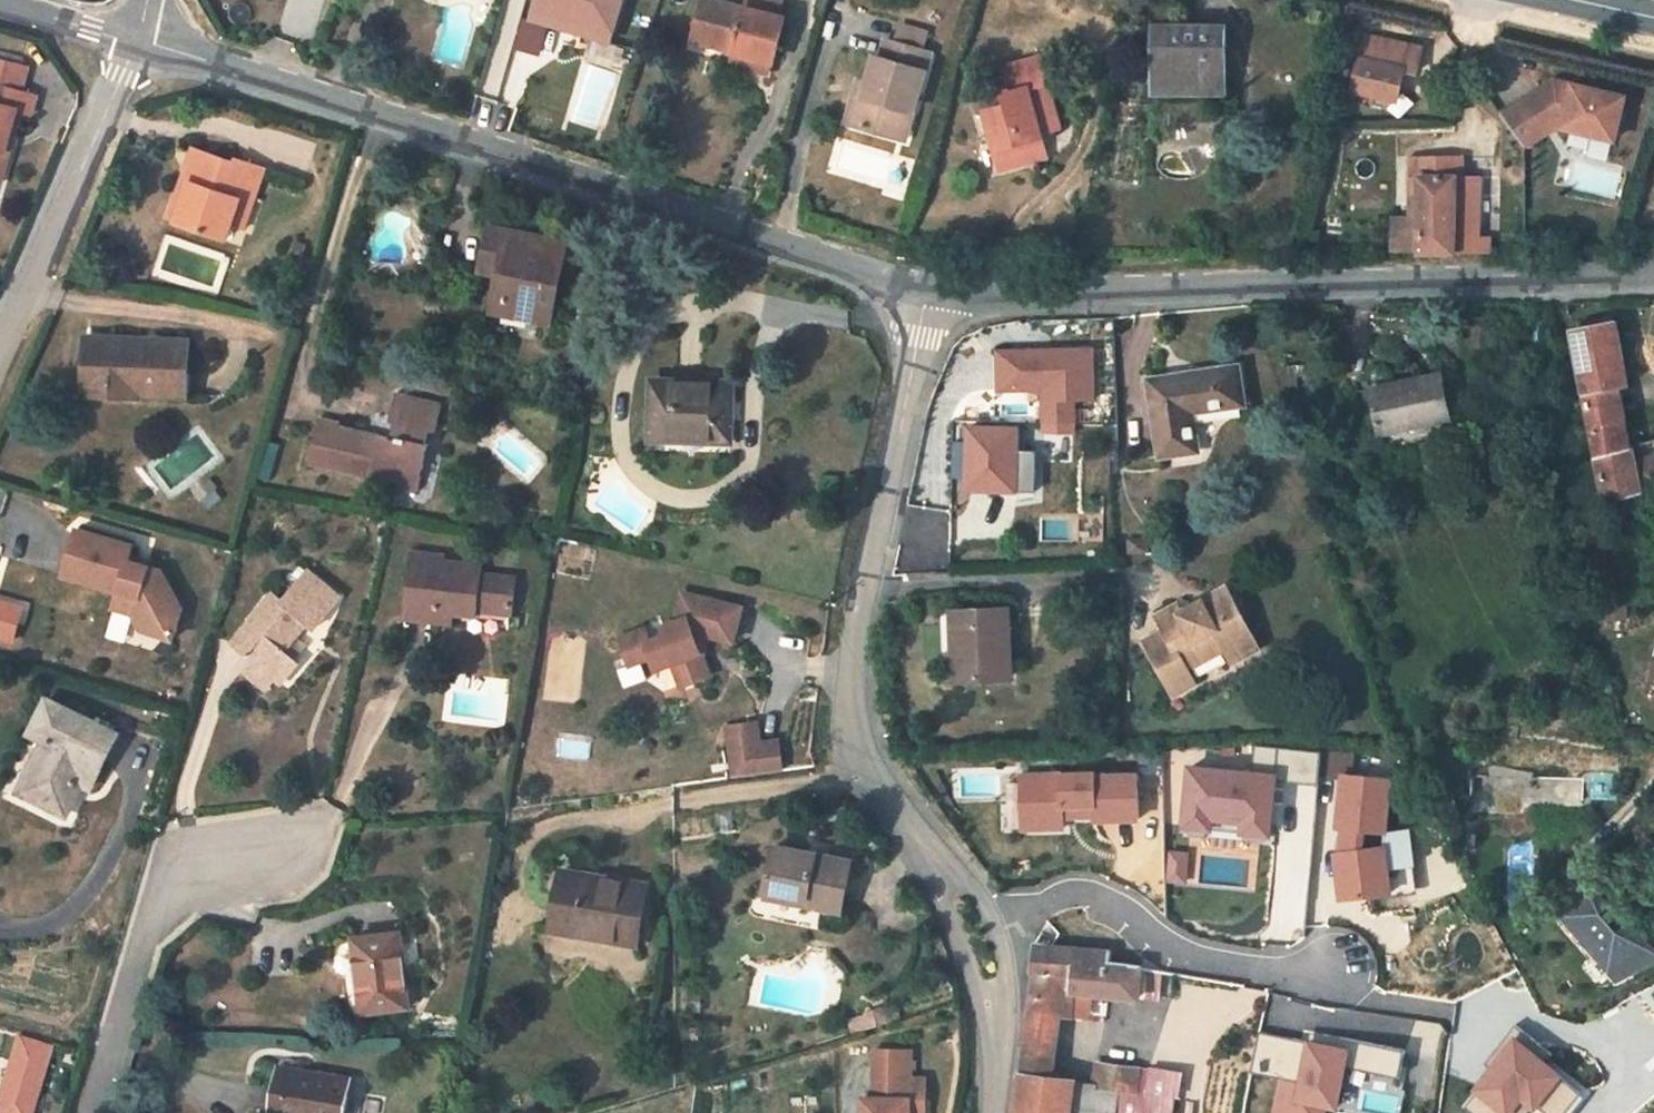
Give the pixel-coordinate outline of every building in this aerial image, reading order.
[(537,8),(583,22),(612,30),(621,0),(539,0),(537,8)] [(716,0),(704,0),(694,39),(733,49),(773,61),(784,17),(778,15),(743,7),(716,0)] [(782,0),(745,0),(743,7),(778,15),(782,0)] [(583,22),(537,8),(534,20),(580,32),(583,22)] [(1224,26),(1153,27),(1155,87),(1224,87),(1224,26)] [(1422,49),(1365,36),(1353,91),(1398,100),(1405,71),(1416,73),(1422,49)] [(931,52),(884,39),(879,57),(874,55),(866,82),(864,90),(854,87),(845,120),(906,138),(931,52)] [(733,49),(728,67),(769,77),(773,61),(733,49)] [(1038,57),(995,70),(1006,106),(985,113),(1003,169),(1037,158),(1030,135),(1040,132),(1060,126),(1038,57)] [(866,82),(856,79),(854,87),(864,90),(866,82)] [(1554,82),(1538,92),(1541,96),(1553,98),(1550,109),(1566,113),(1563,125),(1562,127),(1614,140),(1624,99),(1554,82)] [(0,84),(0,184),(8,156),(4,155),(17,109),(32,112),(36,95),(0,84)] [(1538,92),(1519,103),(1541,137),(1561,124),(1563,125),(1566,113),(1550,109),(1553,98),(1541,96),(1538,92)] [(1541,137),(1519,103),(1500,115),(1524,149),(1541,137)] [(1030,135),(1037,158),(1047,154),(1040,132),(1030,135)] [(244,227),(264,169),(238,159),(236,163),(193,148),(186,166),(192,168),(176,221),(226,239),(232,222),(244,227)] [(1480,198),(1460,197),(1460,178),(1460,155),(1407,157),(1407,177),(1420,177),(1422,254),(1480,253),(1480,238),(1480,198)] [(1480,198),(1479,178),(1460,178),(1460,197),(1480,198)] [(549,323),(567,242),(488,224),(479,271),(499,276),(492,310),(549,323)] [(1490,238),(1480,238),(1480,253),(1490,252),(1490,238)] [(1619,387),(1611,339),(1620,338),(1617,321),(1572,330),(1591,426),(1624,416),(1622,408),(1619,387)] [(97,392),(98,336),(85,336),(83,392),(97,392)] [(187,395),(188,340),(98,336),(97,392),(187,395)] [(1628,385),(1620,338),(1611,339),(1619,387),(1628,385)] [(1077,399),(1098,398),(1096,343),(994,346),(996,390),(1042,388),(1043,423),(1078,422),(1077,399)] [(1245,405),(1239,366),(1150,379),(1160,457),(1200,451),(1194,414),(1245,405)] [(1450,417),(1441,376),(1374,390),(1382,432),(1450,417)] [(729,439),(729,384),(654,382),(651,437),(674,437),(674,431),(709,431),(708,439),(729,439)] [(310,465),(417,491),(428,445),(425,443),(428,432),(434,433),(442,403),(395,392),(389,420),(396,422),(392,438),(341,425),(342,422),(320,416),(310,465)] [(1450,417),(1382,432),(1386,454),(1463,436),(1458,416),(1450,417)] [(1606,500),(1607,500),(1643,490),(1653,488),(1653,456),(1633,460),(1624,416),(1591,426),(1606,500)] [(1016,470),(1016,428),(972,427),(970,488),(1016,489),(1016,470)] [(1016,450),(1016,470),(1029,469),(1029,450),(1016,450)] [(215,486),(207,477),(192,489),(200,498),(215,486)] [(1646,498),(1643,490),(1607,500),(1610,509),(1646,498)] [(141,561),(143,556),(131,553),(134,542),(78,526),(65,572),(119,588),(115,605),(135,611),(144,627),(174,636),(182,606),(161,568),(150,564),(141,561)] [(1150,550),(1149,540),(1129,542),(1129,552),(1150,550)] [(443,558),(413,554),(405,616),(432,620),(433,610),(452,612),(474,615),(475,610),(477,596),(512,600),(515,578),(480,573),(481,568),(443,563),(443,558)] [(150,564),(152,559),(143,556),(141,561),(150,564)] [(341,596),(309,568),(283,600),(272,592),(234,640),(255,660),(245,672),(266,689),(276,677),(282,681),(298,662),(286,652),(310,623),(314,628),(341,596)] [(1258,648),(1227,586),(1193,606),(1197,613),(1185,619),(1181,612),(1177,603),(1155,616),(1162,630),(1146,639),(1170,688),(1192,675),(1188,669),(1227,647),(1234,661),(1258,648)] [(741,607),(681,592),(673,622),(661,626),(664,634),(649,640),(645,627),(617,638),(627,665),(650,656),(654,668),(671,663),(681,659),(689,683),(709,675),(697,644),(700,633),(731,641),(741,607)] [(510,614),(512,600),(477,596),(475,610),(510,614)] [(0,597),(0,634),(17,639),(26,603),(0,597)] [(1197,613),(1193,606),(1181,612),(1185,619),(1197,613)] [(1011,678),(1007,608),(980,609),(981,626),(954,626),(957,680),(1011,678)] [(981,626),(980,609),(954,610),(954,626),(981,626)] [(433,610),(432,620),(451,623),(452,612),(433,610)] [(681,659),(671,663),(680,686),(689,683),(681,659)] [(1192,675),(1170,688),(1174,696),(1196,683),(1192,675)] [(117,734),(48,698),(30,733),(43,739),(54,744),(29,795),(66,813),(81,783),(86,773),(95,777),(117,734)] [(763,723),(734,727),(741,777),(771,773),(766,743),(763,723)] [(18,790),(29,795),(54,744),(43,739),(18,790)] [(784,741),(766,743),(771,773),(789,771),(784,741)] [(1318,781),(1319,749),(1279,747),(1278,763),(1297,764),(1296,780),(1318,781)] [(1279,773),(1187,763),(1180,828),(1214,831),(1215,817),(1243,820),(1241,834),(1272,837),(1279,773)] [(1142,770),(1023,772),(1024,832),(1068,831),(1068,819),(1143,818),(1142,770)] [(1394,777),(1344,771),(1336,841),(1344,898),(1397,891),(1387,838),(1394,777)] [(1620,800),(1621,772),(1593,772),(1591,799),(1620,800)] [(90,787),(95,777),(86,773),(81,783),(90,787)] [(842,910),(850,858),(774,844),(765,889),(808,897),(807,904),(842,910)] [(637,945),(647,884),(562,869),(550,930),(637,945)] [(1610,904),(1587,882),(1571,898),(1567,894),(1553,907),(1614,980),(1635,967),(1638,970),(1653,963),(1653,949),(1628,922),(1617,933),(1600,913),(1610,904)] [(764,897),(807,904),(808,897),(765,889),(764,897)] [(964,899),(961,899),(960,900),(957,903),(958,907),(959,909),(961,910),(966,909),(968,906),(968,903),(967,901),(964,899)] [(410,1006),(400,932),(353,938),(362,1013),(410,1006)] [(1071,1017),(1073,991),(1140,997),(1141,966),(1111,961),(1111,950),(1097,949),(1087,949),(1071,947),(1049,946),(1034,945),(1033,972),(1044,973),(1032,1013),(1060,1017),(1071,1017)] [(1141,966),(1140,997),(1158,998),(1159,968),(1141,966)] [(1261,1023),(1267,991),(1231,985),(1221,1030),(1258,1037),(1261,1023)] [(857,1032),(894,1021),(890,1008),(852,1020),(857,1032)] [(1060,1025),(1060,1017),(1032,1013),(1029,1012),(1027,1022),(1060,1025)] [(1026,1031),(1057,1036),(1060,1025),(1027,1022),(1027,1026),(1026,1031)] [(1516,1023),(1487,1061),(1494,1066),(1465,1106),(1474,1112),(1511,1112),(1523,1097),(1544,1112),(1568,1112),(1587,1087),(1524,1041),(1530,1033),(1516,1023)] [(1075,1080),(1052,1076),(1057,1036),(1026,1031),(1015,1112),(1071,1112),(1074,1085),(1075,1080)] [(24,1032),(11,1063),(20,1065),(32,1035),(24,1032)] [(1308,1042),(1264,1032),(1256,1069),(1281,1074),(1273,1112),(1327,1112),(1329,1105),(1341,1108),(1354,1045),(1309,1035),(1308,1042)] [(56,1042),(32,1035),(20,1065),(11,1063),(0,1091),(0,1112),(28,1112),(56,1042)] [(1405,1049),(1370,1042),(1364,1068),(1400,1075),(1405,1049)] [(926,1079),(910,1080),(910,1051),(874,1051),(874,1099),(863,1099),(863,1112),(910,1112),(910,1101),(925,1100),(926,1079)] [(1138,1093),(1140,1070),(1097,1064),(1094,1087),(1112,1089),(1138,1093)] [(1244,1104),(1248,1072),(1184,1064),(1179,1096),(1244,1104)] [(279,1066),(270,1112),(274,1112),(344,1112),(350,1079),(279,1066)] [(1140,1070),(1138,1093),(1112,1089),(1110,1112),(1166,1112),(1171,1073),(1140,1070)] [(1112,1089),(1094,1087),(1074,1085),(1071,1112),(1110,1112),(1112,1089)] [(1179,1096),(1178,1112),(1243,1112),(1244,1104),(1179,1096)] [(925,1100),(910,1101),(910,1112),(925,1112),(925,1100)]
